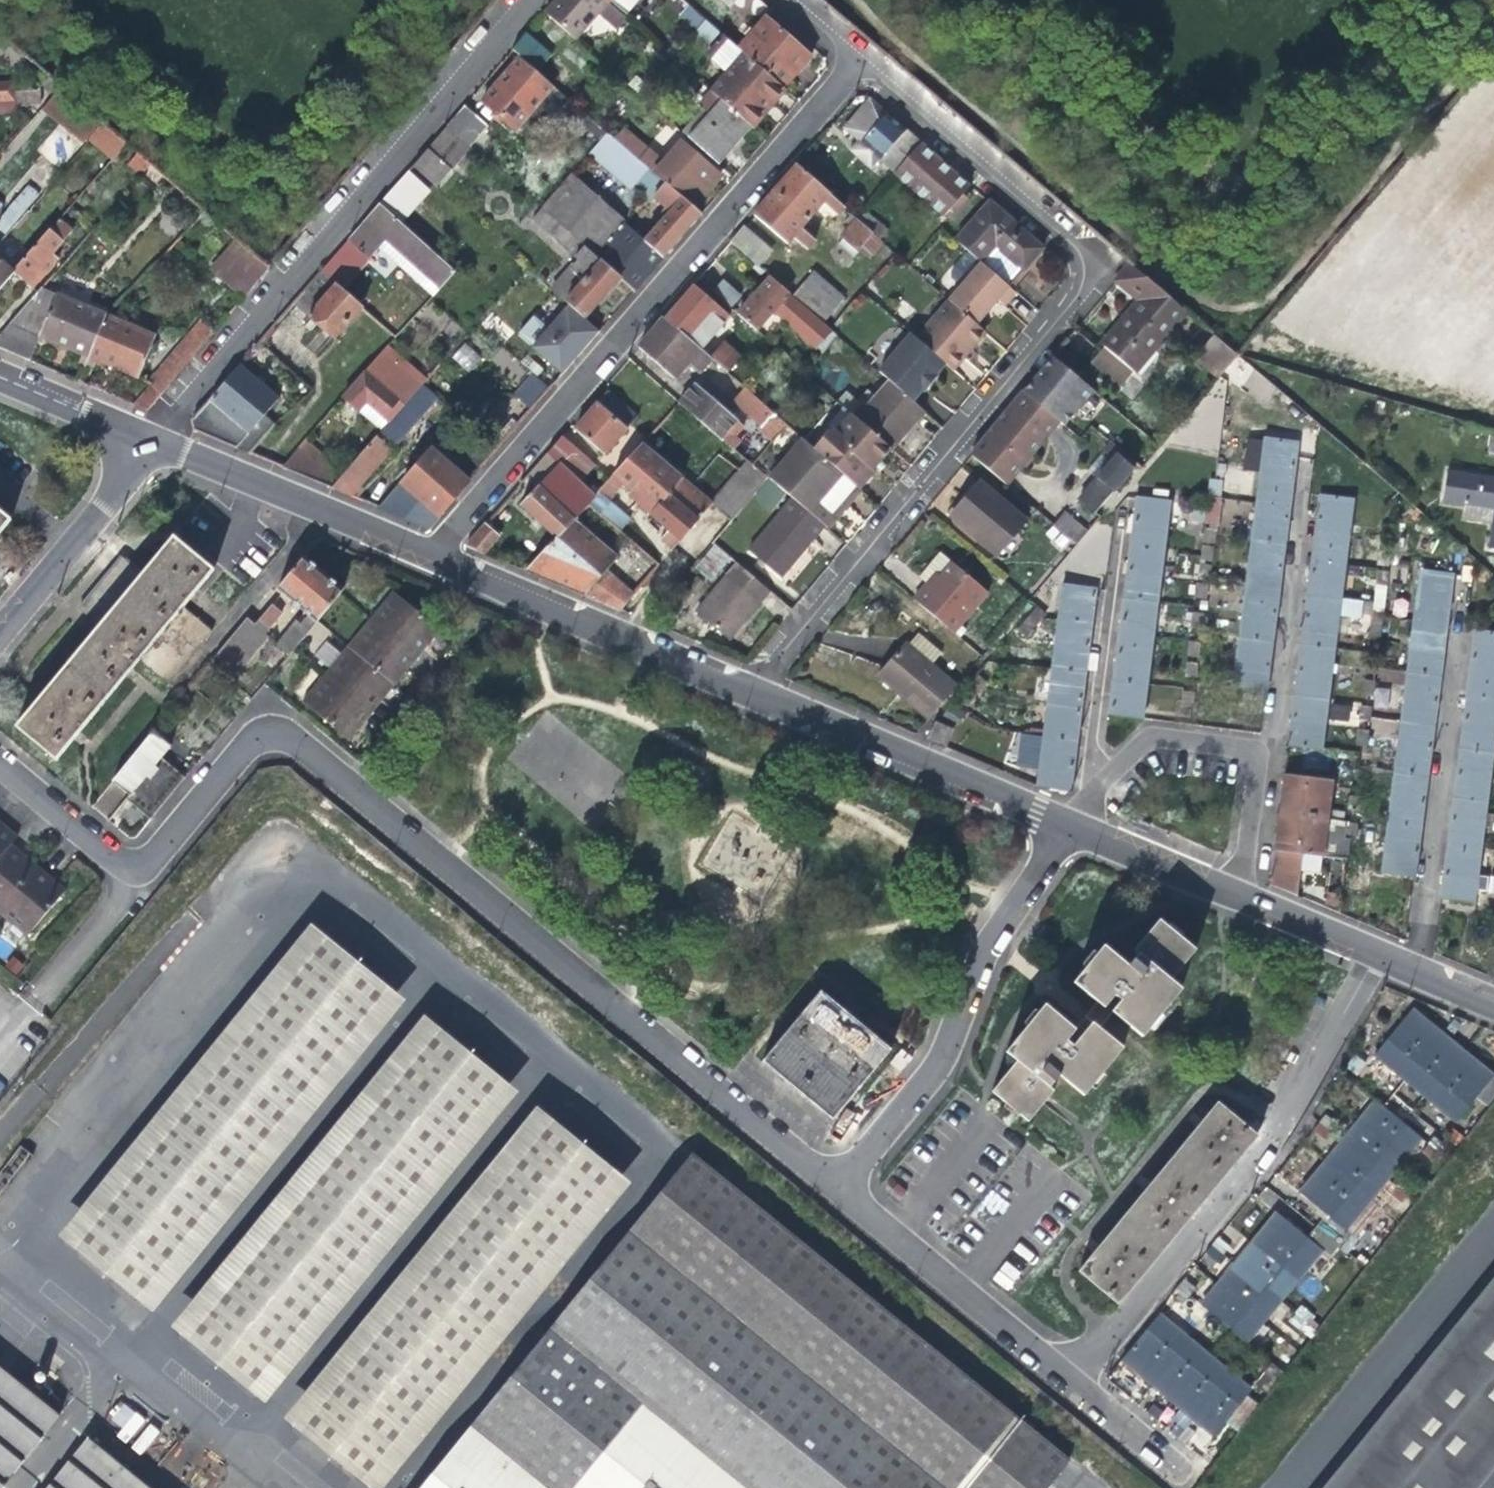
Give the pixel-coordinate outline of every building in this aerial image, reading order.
[(603,0),(557,0),(554,4),(544,15),(575,41),(607,4),(603,0)] [(610,3),(621,12),(631,0),(612,0),(610,3)] [(694,31),(704,19),(681,0),(659,0),(694,31)] [(764,16),(737,48),(783,88),(800,69),(810,57),(764,16)] [(711,92),(713,94),(751,126),(770,104),(783,88),(737,48),(731,43),(704,19),(694,31),(715,49),(709,55),(728,71),(711,92)] [(552,56),(527,34),(512,52),(521,59),(538,73),(552,56)] [(574,104),(538,73),(521,59),(500,82),(482,103),(513,130),(545,93),(568,112),(574,104)] [(19,93),(19,84),(0,84),(0,93),(19,93)] [(63,90),(37,92),(19,93),(0,93),(0,111),(25,110),(36,119),(63,90)] [(738,141),(751,126),(713,94),(682,132),(720,163),(738,141)] [(879,158),(893,171),(917,142),(869,100),(845,128),(858,140),(852,146),(873,164),(879,158)] [(465,106),(446,127),(459,138),(466,130),(477,116),(465,106)] [(588,129),(601,141),(608,133),(605,130),(594,121),(588,129)] [(614,121),(605,130),(608,133),(693,204),(709,185),(721,172),(680,139),(662,161),(614,121)] [(114,165),(130,148),(105,127),(90,143),(114,165)] [(455,161),(468,146),(459,138),(446,127),(432,143),(412,167),(436,187),(452,168),(455,161)] [(459,138),(468,146),(475,138),(466,130),(459,138)] [(572,175),(542,210),(619,277),(635,290),(670,250),(703,212),(693,204),(608,133),(601,141),(591,152),(633,188),(636,184),(655,201),(658,198),(669,208),(658,221),(661,224),(646,241),(626,225),(628,223),(572,175)] [(953,172),(917,142),(893,171),(928,202),(943,185),(953,172)] [(863,176),(873,164),(852,146),(849,150),(843,157),(863,176)] [(844,207),(797,164),(764,202),(753,214),(788,244),(794,237),(807,249),(816,240),(802,228),(824,202),(838,214),(844,207)] [(395,185),(378,205),(426,246),(436,234),(411,211),(431,187),(410,168),(395,185)] [(9,208),(19,217),(36,199),(26,189),(9,208)] [(1031,263),(1042,250),(974,191),(942,228),(981,263),(1007,286),(1018,272),(1021,275),(1031,263)] [(362,224),(320,272),(342,291),(369,260),(365,257),(375,246),(434,296),(456,272),(426,246),(378,205),(362,224)] [(577,257),(573,262),(586,274),(564,299),(570,304),(585,317),(605,294),(619,277),(542,210),(539,208),(534,214),(546,223),(543,228),(577,257)] [(66,213),(56,223),(47,233),(13,270),(25,281),(32,288),(59,259),(54,254),(79,226),(66,213)] [(874,233),(858,219),(842,237),(858,251),(874,233)] [(760,237),(745,224),(731,240),(746,253),(760,237)] [(241,299),(251,287),(268,268),(238,242),(212,274),(241,299)] [(13,275),(0,262),(0,288),(13,275)] [(551,287),(564,299),(586,274),(573,262),(551,287)] [(1014,292),(1007,286),(981,263),(947,299),(949,301),(975,325),(993,304),(998,299),(1004,304),(1014,292)] [(1135,371),(1186,312),(1130,264),(1116,280),(1140,301),(1123,322),(1104,343),(1107,346),(1105,348),(1133,371),(1134,370),(1135,371)] [(802,283),(834,310),(843,298),(813,271),(802,283)] [(342,291),(320,272),(291,305),(314,324),(334,341),(362,309),(342,291)] [(750,300),(737,314),(741,317),(748,323),(757,332),(776,310),(817,346),(831,329),(823,322),(792,295),(771,276),(750,300)] [(681,297),(664,318),(699,349),(729,315),(693,283),(681,297)] [(802,283),(792,295),(823,322),(834,310),(802,283)] [(29,361),(39,337),(64,347),(79,354),(76,362),(82,364),(86,356),(104,314),(39,287),(0,331),(0,349),(29,361)] [(949,301),(917,338),(945,363),(951,369),(968,349),(983,332),(975,325),(949,301)] [(599,330),(570,304),(535,345),(563,373),(573,361),(599,330)] [(517,334),(529,344),(545,323),(533,313),(517,334)] [(155,335),(104,314),(86,356),(82,364),(88,367),(92,359),(110,366),(116,369),(137,377),(155,335)] [(743,329),(748,323),(741,317),(736,323),(743,329)] [(146,382),(151,386),(159,394),(215,329),(202,318),(146,382)] [(702,370),(711,360),(709,358),(699,349),(664,318),(648,335),(640,345),(676,377),(691,359),(702,370)] [(885,377),(917,338),(913,335),(911,333),(877,370),(885,377)] [(1193,362),(1216,382),(1238,358),(1214,337),(1193,362)] [(885,377),(888,380),(911,401),(921,390),(923,392),(931,383),(937,377),(935,375),(945,363),(917,338),(885,377)] [(451,357),(469,373),(482,358),(464,342),(451,357)] [(724,342),(709,358),(711,360),(738,384),(752,368),(724,342)] [(263,349),(257,344),(251,351),(257,357),(263,349)] [(1121,384),(1133,371),(1105,348),(1094,361),(1121,384)] [(344,397),(383,431),(402,408),(420,388),(383,354),(344,397)] [(1051,358),(1034,379),(1073,412),(1091,390),(1058,364),(1051,358)] [(114,375),(116,369),(110,366),(108,372),(114,375)] [(237,367),(190,420),(192,430),(220,442),(250,454),(274,427),(263,419),(277,403),(258,386),(237,367)] [(543,396),(550,388),(535,374),(519,392),(534,406),(543,396)] [(1034,379),(1022,394),(1057,422),(1062,426),(1073,412),(1034,379)] [(888,380),(855,419),(888,450),(907,427),(921,410),(911,401),(888,380)] [(679,400),(728,442),(733,447),(740,439),(734,434),(744,423),(696,381),(679,400)] [(151,386),(133,405),(145,410),(159,394),(151,386)] [(402,408),(416,421),(425,411),(435,400),(420,388),(402,408)] [(575,428),(606,454),(638,417),(608,390),(600,400),(575,428)] [(793,433),(745,390),(735,402),(761,426),(759,429),(779,448),(793,433)] [(1044,437),(1057,422),(1022,394),(1016,402),(1010,410),(1044,437)] [(386,455),(402,438),(416,421),(402,408),(383,431),(372,443),(386,455)] [(1044,437),(1010,410),(971,457),(1005,485),(1044,437)] [(438,423),(425,411),(416,421),(402,438),(419,445),(438,423)] [(827,426),(808,447),(823,460),(858,491),(873,472),(870,469),(874,466),(888,450),(855,419),(846,412),(831,429),(827,426)] [(481,467),(502,443),(488,431),(467,455),(481,467)] [(1481,449),(1493,451),(1493,436),(1484,434),(1481,449)] [(592,465),(560,437),(546,453),(558,463),(521,505),(535,517),(555,535),(557,534),(573,516),(578,510),(581,507),(586,501),(588,499),(592,495),(577,482),(592,465)] [(1290,479),(1292,459),(1295,444),(1260,440),(1228,689),(1261,693),(1266,659),(1271,621),(1276,581),(1282,539),(1290,479)] [(345,474),(306,441),(282,467),(303,476),(333,488),(345,474)] [(626,493),(643,508),(660,489),(666,494),(681,477),(641,441),(592,495),(588,499),(598,508),(610,494),(609,492),(620,481),(625,485),(629,489),(626,493)] [(716,456),(736,473),(748,460),(733,447),(728,442),(716,456)] [(386,455),(372,443),(345,474),(333,488),(350,496),(363,482),(386,455)] [(1137,464),(1112,443),(1104,453),(1114,461),(1079,501),(1094,515),(1137,464)] [(401,481),(378,507),(399,516),(428,528),(469,481),(430,447),(428,450),(423,446),(416,454),(420,458),(417,462),(401,481)] [(775,484),(792,499),(793,500),(815,519),(825,528),(833,518),(851,498),(858,491),(823,460),(808,447),(775,484)] [(389,471),(401,481),(417,462),(406,452),(389,471)] [(765,476),(748,460),(736,473),(710,503),(728,519),(765,476)] [(1462,503),(1466,476),(1442,472),(1437,499),(1462,503)] [(1493,550),(1493,481),(1466,476),(1462,503),(1462,505),(1467,506),(1465,519),(1490,524),(1487,548),(1493,550)] [(710,503),(681,477),(666,494),(660,489),(643,508),(656,519),(667,529),(659,539),(671,549),(710,503)] [(784,493),(769,480),(756,494),(771,508),(784,493)] [(963,504),(950,521),(996,559),(1024,525),(977,486),(963,504)] [(1290,709),(1285,745),(1318,748),(1350,499),(1317,496),(1312,532),(1307,577),(1301,620),(1296,661),(1290,709)] [(586,501),(596,509),(598,508),(588,499),(586,501)] [(747,550),(771,570),(815,519),(793,500),(792,499),(747,550)] [(1108,697),(1106,715),(1142,720),(1170,503),(1134,499),(1131,517),(1126,556),(1119,614),(1113,660),(1108,697)] [(591,515),(596,509),(586,501),(581,507),(587,513),(584,516),(585,517),(590,522),(594,518),(591,515)] [(578,510),(584,516),(587,513),(581,507),(578,510)] [(1054,525),(1077,544),(1089,530),(1066,510),(1054,525)] [(601,542),(573,516),(557,534),(524,568),(593,598),(619,609),(652,571),(633,554),(640,546),(616,525),(615,526),(606,536),(601,542)] [(597,528),(606,536),(615,526),(607,518),(597,528)] [(815,519),(771,570),(780,578),(793,563),(825,528),(815,519)] [(467,544),(484,551),(499,533),(486,522),(467,544)] [(149,564),(143,572),(98,625),(94,630),(89,635),(51,680),(45,688),(38,696),(14,725),(54,759),(68,743),(127,672),(138,659),(183,606),(192,594),(212,570),(173,536),(155,557),(149,564)] [(693,569),(713,583),(732,557),(712,543),(693,569)] [(647,552),(640,546),(633,554),(652,571),(659,563),(647,552)] [(77,607),(98,625),(143,572),(121,554),(77,607)] [(323,575),(303,558),(276,590),(302,614),(275,645),(288,656),(342,590),(323,575)] [(718,631),(760,583),(737,563),(695,610),(707,621),(718,631)] [(915,602),(957,638),(991,596),(954,566),(941,582),(931,593),(926,588),(915,602)] [(1448,595),(1450,576),(1415,572),(1378,871),(1413,876),(1417,842),(1423,797),(1429,749),(1434,704),(1441,651),(1448,595)] [(769,591),(760,583),(718,631),(727,639),(769,591)] [(1032,783),(1069,789),(1072,764),(1077,724),(1081,689),(1086,652),(1091,613),(1094,590),(1059,585),(1032,783)] [(859,593),(847,608),(855,614),(867,599),(859,593)] [(391,594),(338,658),(385,697),(392,688),(405,672),(426,647),(439,633),(391,594)] [(1341,598),(1341,617),(1361,618),(1362,599),(1341,598)] [(246,619),(214,658),(236,676),(267,640),(264,636),(282,614),(271,605),(254,626),(246,619)] [(183,606),(138,659),(167,683),(212,631),(183,606)] [(1027,639),(1046,616),(1038,609),(1019,631),(1027,639)] [(1472,902),(1493,723),(1493,635),(1472,632),(1470,645),(1461,721),(1455,769),(1449,817),(1442,871),(1439,897),(1472,902)] [(914,633),(904,644),(929,666),(938,655),(914,633)] [(902,642),(878,669),(904,692),(899,697),(925,720),(954,687),(929,666),(904,644),(902,642)] [(378,705),(385,697),(338,658),(300,704),(346,742),(363,722),(378,705)] [(887,686),(899,697),(904,692),(878,669),(873,674),(887,686)] [(968,706),(987,684),(979,676),(960,698),(968,706)] [(1373,689),(1374,708),(1389,707),(1388,688),(1373,689)] [(948,713),(956,720),(965,709),(957,702),(948,713)] [(1374,718),(1372,730),(1394,734),(1396,721),(1374,718)] [(152,733),(133,756),(110,783),(128,798),(125,801),(150,822),(174,793),(184,781),(159,760),(169,748),(152,733)] [(1279,793),(1277,812),(1322,817),(1327,779),(1281,774),(1279,793)] [(94,805),(105,817),(124,799),(113,788),(94,805)] [(1277,812),(1274,829),(1274,835),(1272,850),(1267,884),(1294,895),(1297,853),(1317,855),(1317,854),(1345,857),(1346,846),(1348,831),(1349,820),(1322,817),(1277,812)] [(11,831),(0,822),(0,844),(11,831)] [(11,831),(0,844),(0,913),(27,936),(66,889),(47,874),(20,851),(11,843),(16,836),(11,831)] [(1479,892),(1493,893),(1493,875),(1480,875),(1479,892)] [(1339,907),(1340,897),(1324,895),(1323,905),(1339,907)] [(1103,949),(1099,954),(1168,1011),(1182,995),(1171,986),(1195,955),(1158,925),(1134,955),(1138,959),(1128,970),(1103,949)] [(14,947),(0,937),(0,956),(5,960),(14,947)] [(182,1117),(246,1169),(391,991),(327,939),(182,1117)] [(1142,1042),(1168,1011),(1099,954),(1073,985),(1097,1005),(1092,1011),(1081,1025),(1075,1032),(1046,1009),(1006,1056),(1017,1065),(993,1096),(1029,1127),(1055,1095),(1051,1092),(1061,1080),(1084,1099),(1122,1052),(1100,1033),(1113,1017),(1142,1042)] [(762,1066),(832,1122),(888,1051),(818,995),(805,1011),(762,1066)] [(1372,1056),(1390,1071),(1425,1026),(1416,1018),(1409,1012),(1372,1056)] [(1450,1046),(1425,1026),(1390,1071),(1453,1124),(1491,1080),(1478,1069),(1450,1046)] [(294,1209),(357,1261),(503,1082),(439,1030),(294,1209)] [(1360,1119),(1334,1150),(1378,1186),(1417,1138),(1374,1102),(1360,1119)] [(1255,1138),(1216,1105),(1075,1273),(1115,1306),(1200,1204),(1255,1138)] [(1322,1115),(1309,1131),(1324,1142),(1336,1127),(1322,1115)] [(246,1169),(182,1117),(80,1243),(144,1295),(246,1169)] [(552,1122),(406,1301),(409,1304),(555,1124),(552,1122)] [(409,1304),(469,1353),(516,1294),(615,1173),(555,1124),(409,1304)] [(1415,1151),(1429,1162),(1441,1147),(1427,1136),(1415,1151)] [(1068,1453),(697,1149),(669,1183),(634,1226),(505,1384),(471,1425),(420,1487),(1039,1487),(1068,1453)] [(1341,1230),(1378,1186),(1334,1150),(1322,1165),(1298,1194),(1321,1213),(1313,1224),(1302,1237),(1277,1217),(1204,1312),(1241,1341),(1318,1251),(1324,1256),(1343,1232),(1341,1230)] [(1395,1176),(1384,1190),(1399,1202),(1410,1188),(1395,1176)] [(1397,1204),(1399,1202),(1384,1190),(1382,1192),(1397,1204)] [(357,1261),(294,1209),(192,1334),(256,1386),(357,1261)] [(1196,1305),(1204,1312),(1277,1217),(1273,1214),(1255,1235),(1230,1265),(1215,1284),(1196,1305)] [(1214,1239),(1201,1255),(1215,1266),(1228,1250),(1214,1239)] [(1316,1487),(1470,1487),(1493,1459),(1493,1274),(1316,1487)] [(1195,1292),(1181,1280),(1168,1295),(1182,1307),(1195,1292)] [(304,1425),(308,1428),(409,1304),(406,1301),(304,1425)] [(367,1477),(469,1353),(409,1304),(308,1428),(367,1477)] [(1295,1331),(1309,1316),(1294,1304),(1281,1320),(1295,1331)] [(1139,1377),(1148,1385),(1183,1339),(1155,1316),(1118,1360),(1124,1365),(1139,1377)] [(1247,1392),(1183,1339),(1148,1385),(1164,1397),(1190,1419),(1211,1436),(1247,1392)] [(58,1416),(0,1368),(0,1487),(58,1416)] [(158,1430),(120,1401),(104,1423),(142,1451),(158,1430)] [(1165,1434),(1181,1447),(1192,1433),(1178,1421),(1165,1434)] [(44,1487),(147,1487),(86,1437),(44,1487)]
